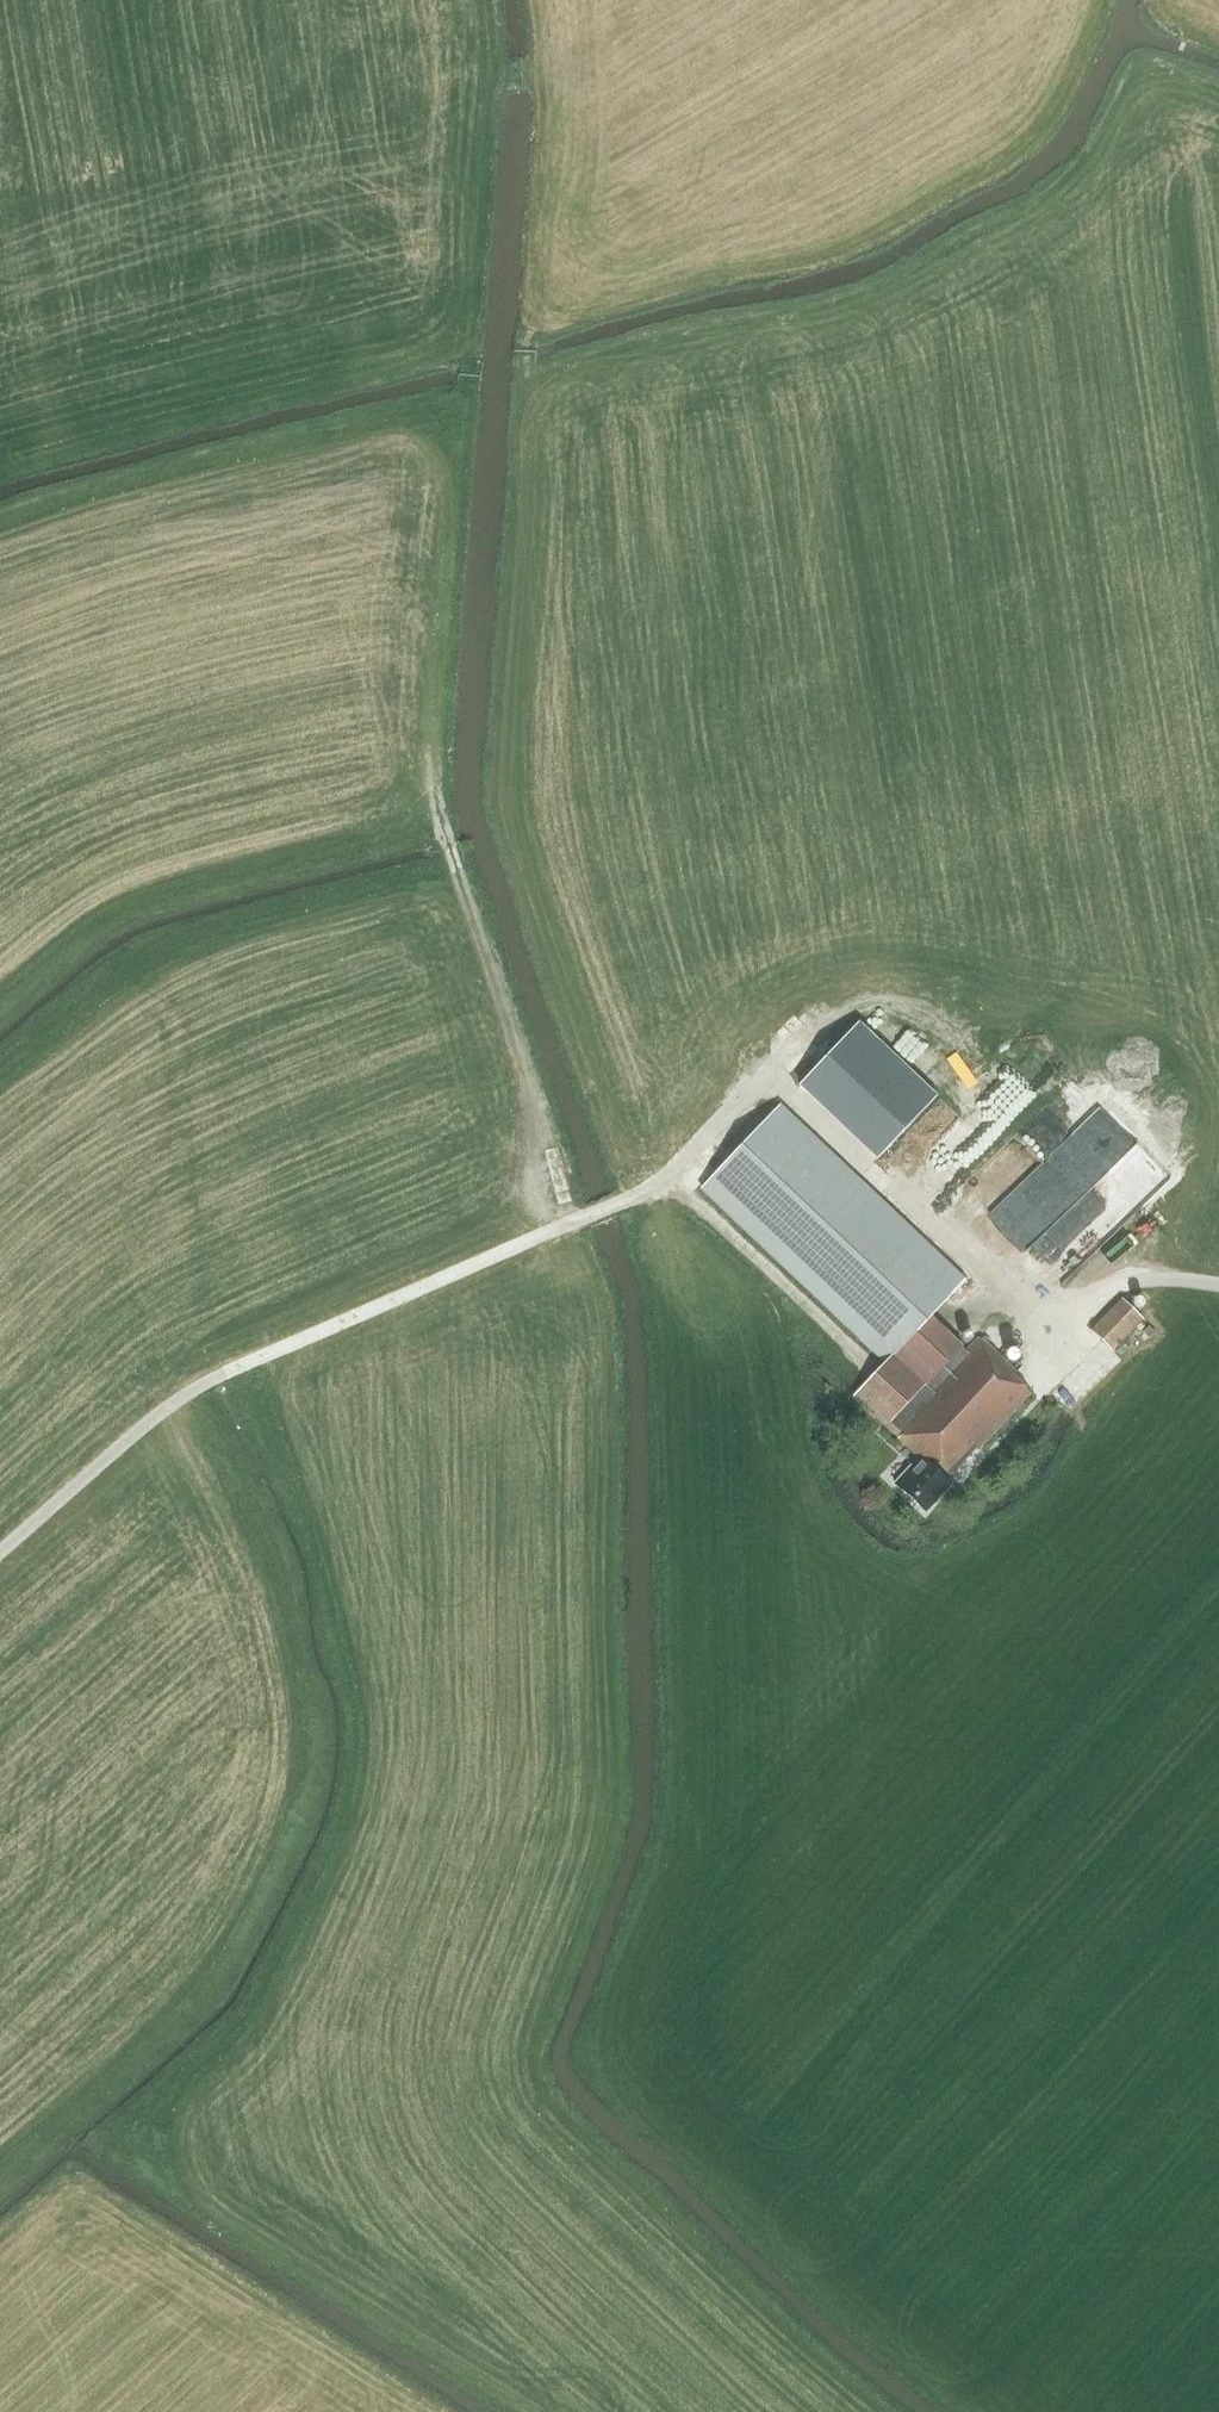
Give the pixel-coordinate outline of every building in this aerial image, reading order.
[(859,1022),(800,1085),(878,1158),(937,1095),(859,1022)] [(940,1477),(969,1445),(976,1451),(1031,1392),(1013,1376),(1017,1372),(980,1337),(967,1351),(930,1317),(964,1280),(779,1107),(700,1188),(884,1359),(852,1395),(940,1477)] [(1090,1329),(1112,1351),(1144,1319),(1120,1298),(1090,1329)] [(897,1493),(930,1517),(952,1486),(919,1462),(897,1493)]
